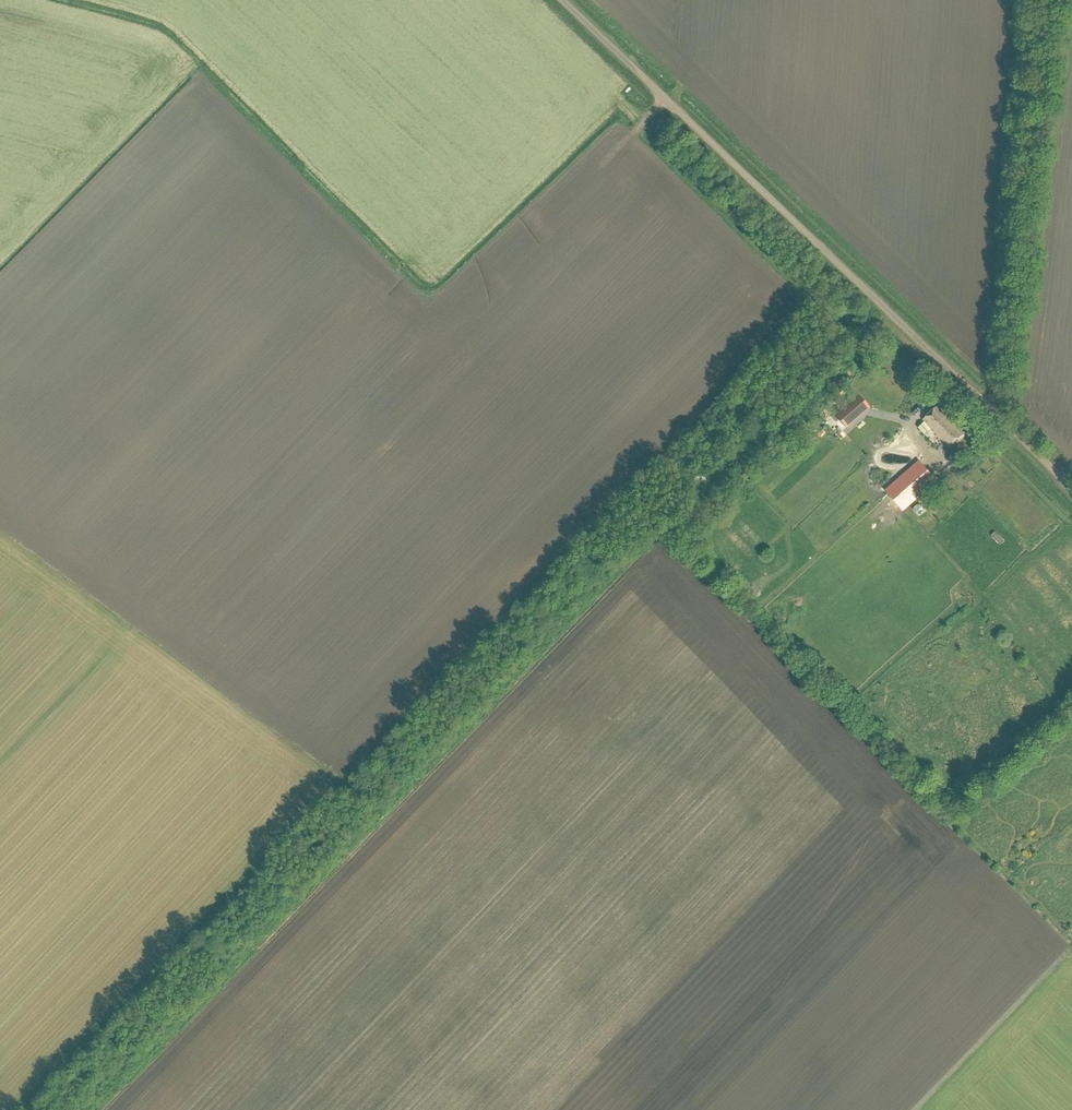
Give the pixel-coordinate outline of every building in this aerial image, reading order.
[(963,436),(955,427),(956,427),(936,407),(922,421),(924,423),(919,428),(926,436),(931,430),(942,442),(943,441),(950,448),(963,436)] [(899,446),(908,439),(903,432),(894,440),(899,446)] [(906,511),(938,482),(920,462),(887,490),(906,511)] [(1001,551),(1006,546),(995,537),(991,542),(1001,551)] [(1016,878),(1006,886),(1017,898),(1026,890),(1016,878)]
